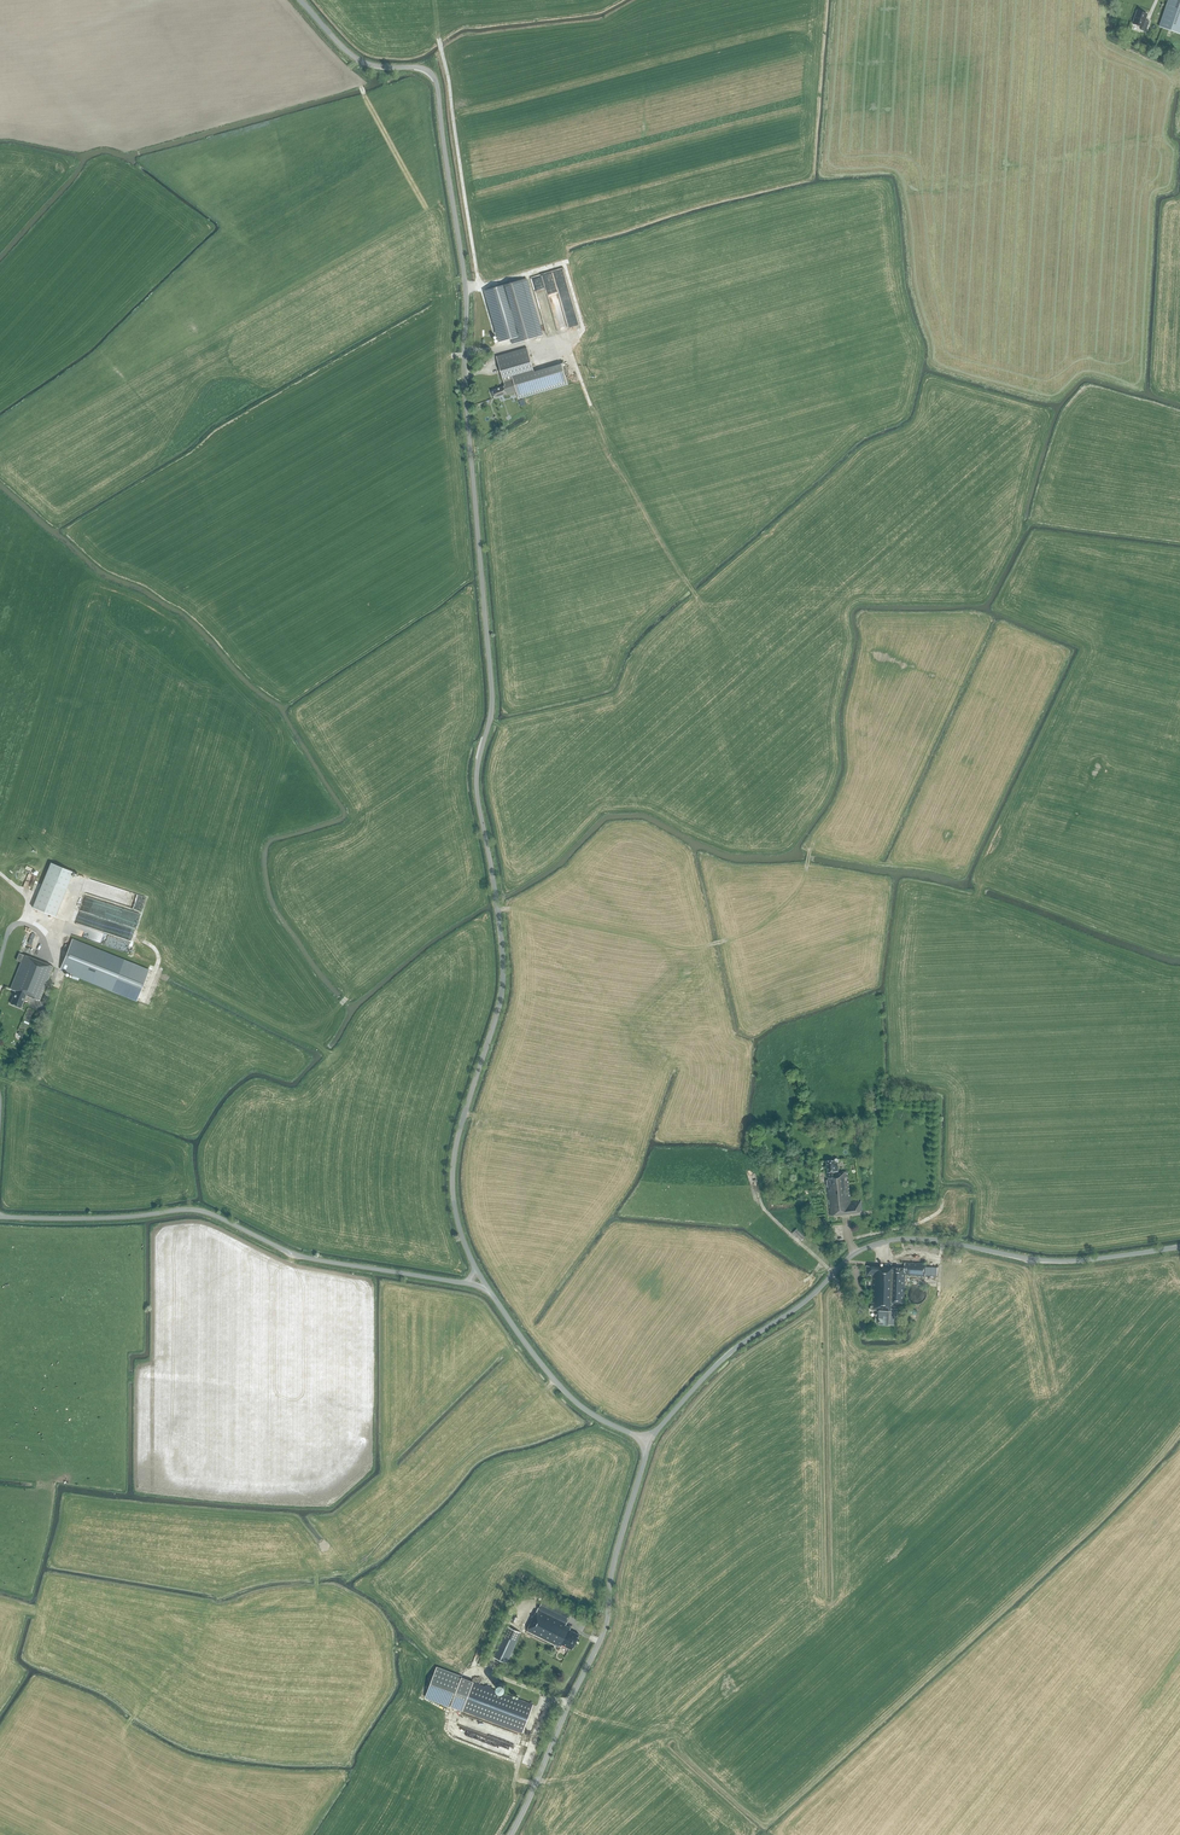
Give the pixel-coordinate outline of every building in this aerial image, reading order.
[(1158,26),(1179,34),(1179,0),(1167,0),(1158,26)] [(1145,32),(1147,24),(1144,23),(1147,14),(1137,10),(1132,24),(1141,27),(1140,30),(1145,32)] [(499,342),(510,339),(512,344),(542,335),(525,279),(484,291),(499,342)] [(561,364),(534,372),(528,355),(526,348),(496,356),(504,384),(505,386),(504,387),(503,386),(492,391),(495,398),(506,394),(507,395),(511,394),(516,392),(518,399),(568,385),(561,364)] [(73,872),(50,863),(32,907),(55,917),(73,872)] [(32,889),(37,875),(29,873),(24,887),(32,889)] [(142,911),(146,896),(105,884),(102,896),(106,897),(106,898),(115,901),(114,905),(110,904),(109,907),(105,906),(105,908),(102,908),(101,911),(130,919),(132,913),(134,908),(142,911)] [(73,938),(60,969),(136,1001),(149,970),(73,938)] [(125,939),(120,949),(126,952),(131,942),(125,939)] [(40,1000),(53,966),(24,955),(19,953),(16,960),(21,962),(11,989),(15,991),(10,1004),(21,1008),(26,995),(40,1000)] [(51,1013),(49,1007),(38,1011),(40,1018),(48,1015),(47,1014),(51,1013)] [(830,1215),(861,1211),(860,1201),(850,1202),(847,1171),(838,1172),(837,1162),(838,1161),(838,1159),(837,1158),(835,1158),(835,1159),(834,1160),(826,1161),(828,1178),(829,1179),(826,1180),(830,1215)] [(804,1237),(796,1229),(792,1233),(800,1241),(804,1237)] [(925,1276),(925,1264),(906,1263),(905,1263),(904,1268),(867,1266),(867,1277),(872,1278),(871,1310),(879,1310),(879,1314),(876,1314),(875,1321),(879,1321),(879,1324),(894,1325),(894,1316),(896,1316),(897,1308),(895,1308),(895,1304),(903,1304),(905,1275),(925,1276)] [(937,1267),(925,1267),(925,1275),(937,1276),(937,1267)] [(566,1626),(566,1624),(572,1612),(543,1598),(526,1631),(558,1647),(559,1646),(562,1647),(562,1645),(572,1650),(580,1635),(571,1631),(572,1629),(566,1626)] [(508,1626),(493,1656),(507,1663),(521,1632),(508,1626)] [(451,1706),(522,1733),(533,1704),(462,1677),(462,1676),(437,1666),(425,1697),(450,1707),(451,1706)] [(505,1688),(505,1687),(505,1685),(503,1683),(502,1682),(500,1682),(498,1683),(496,1685),(496,1687),(496,1688),(498,1690),(500,1691),(502,1691),(503,1690),(505,1688)] [(486,1749),(517,1759),(520,1749),(490,1739),(486,1749)] [(524,1762),(532,1766),(536,1756),(528,1752),(524,1762)]
